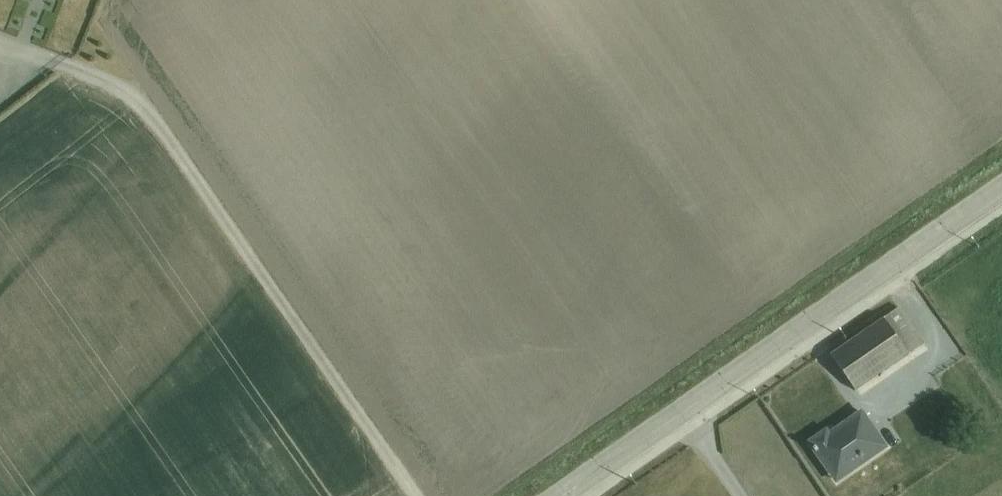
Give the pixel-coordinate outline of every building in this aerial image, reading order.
[(898,308),(831,355),(856,391),(924,344),(898,308)] [(827,431),(810,443),(838,483),(887,449),(862,413),(829,435),(827,431)]
